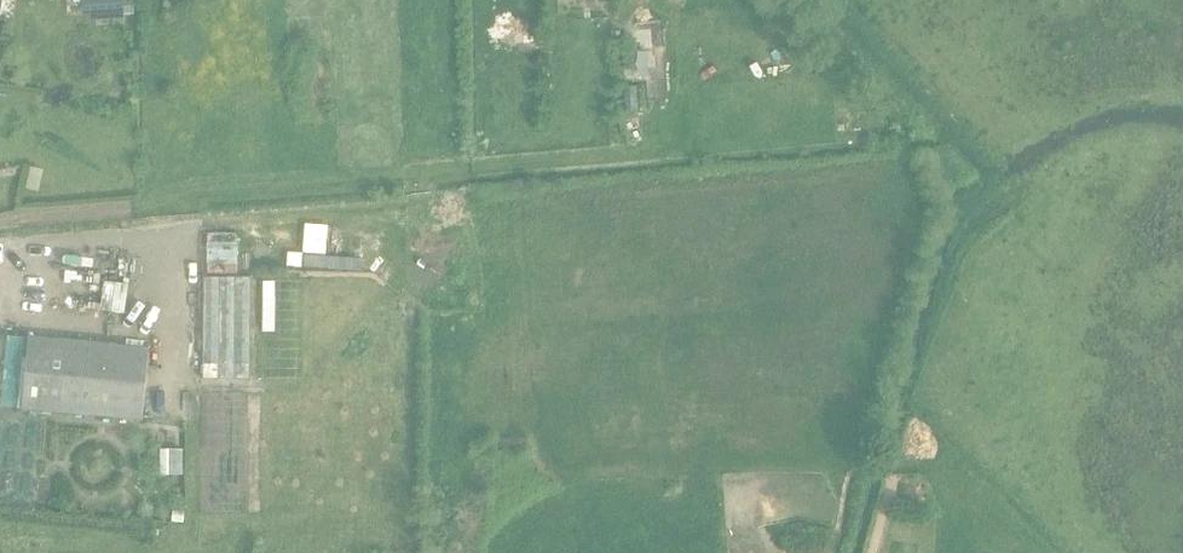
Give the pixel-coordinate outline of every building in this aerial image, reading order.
[(121,0),(82,0),(82,8),(121,5),(121,0)] [(8,64),(16,19),(1,16),(0,24),(0,62),(8,64)] [(238,242),(236,242),(236,232),(208,233),(208,272),(236,272),(236,263),(238,263),(238,242)] [(24,411),(143,421),(149,350),(30,339),(24,411)] [(182,485),(183,485),(183,448),(168,448),(168,474),(169,474),(169,494),(182,494),(182,485)]
